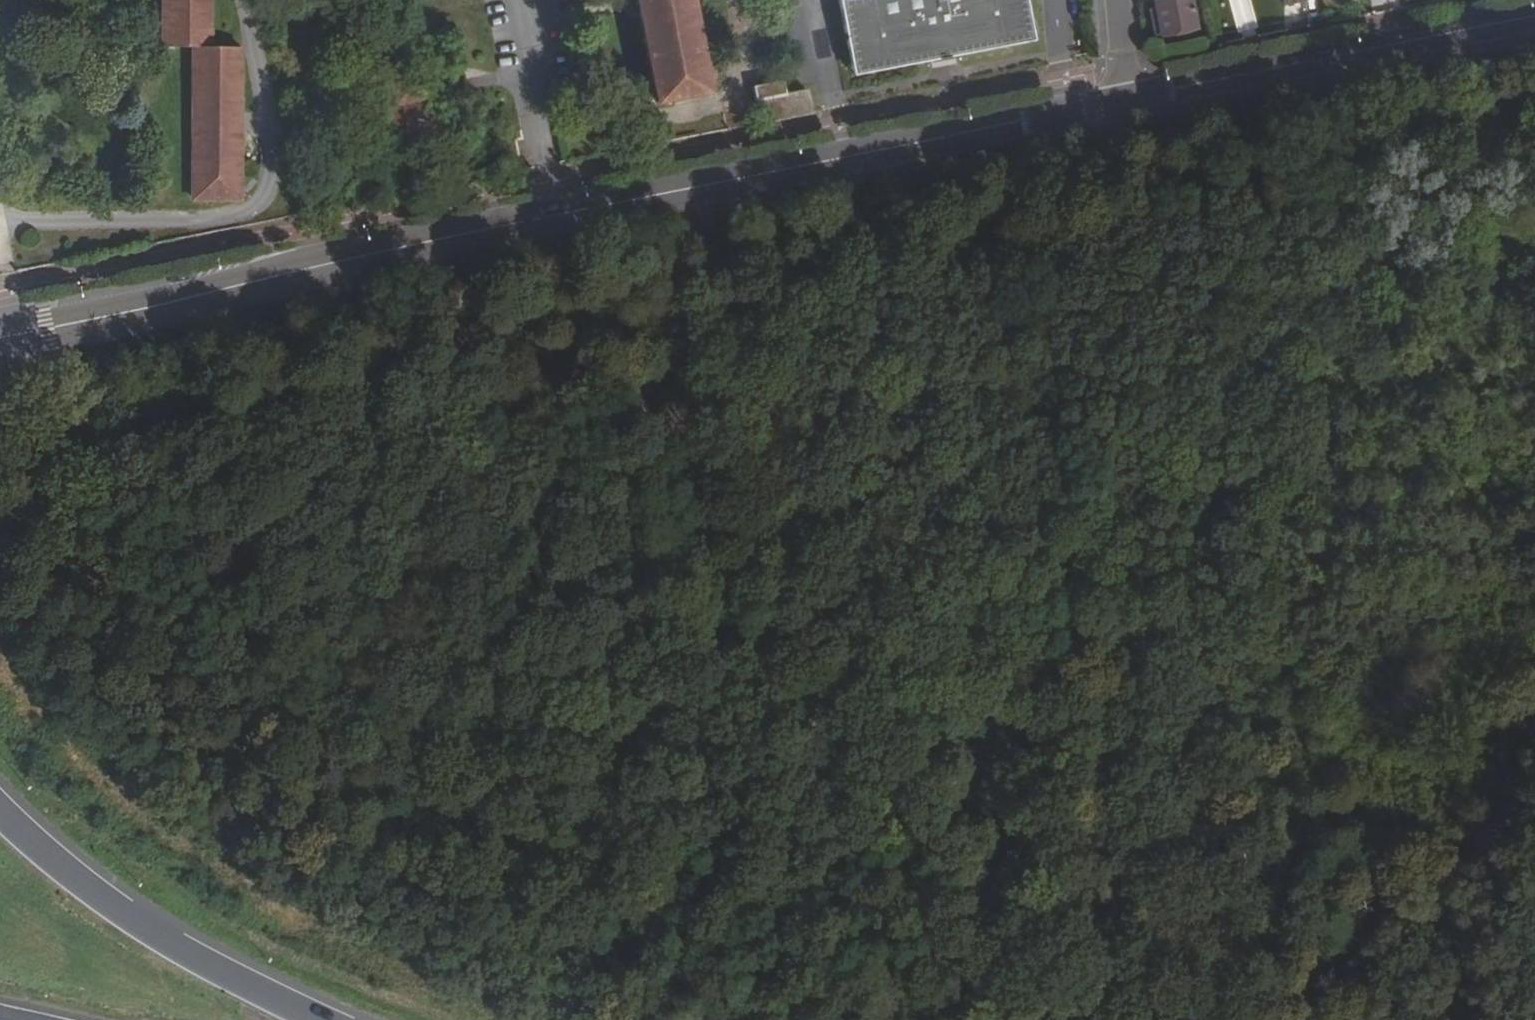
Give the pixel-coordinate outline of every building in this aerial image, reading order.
[(163,46),(194,47),(193,199),(240,198),(240,132),(240,112),(240,47),(211,46),(211,0),(163,0),(163,46)] [(640,9),(638,0),(627,0),(629,11),(640,9)] [(640,9),(655,87),(657,100),(708,91),(691,0),(638,0),(640,9)] [(852,73),(1031,38),(1023,0),(836,0),(852,73)] [(1156,10),(1151,11),(1155,36),(1160,35),(1195,28),(1190,0),(1159,0),(1154,1),(1156,10)] [(429,98),(427,87),(405,91),(402,75),(379,79),(385,108),(394,154),(440,145),(431,99),(429,98)] [(787,94),(784,79),(754,85),(760,117),(770,115),(771,120),(791,116),(787,94)] [(787,94),(791,116),(811,112),(807,90),(787,94)]
